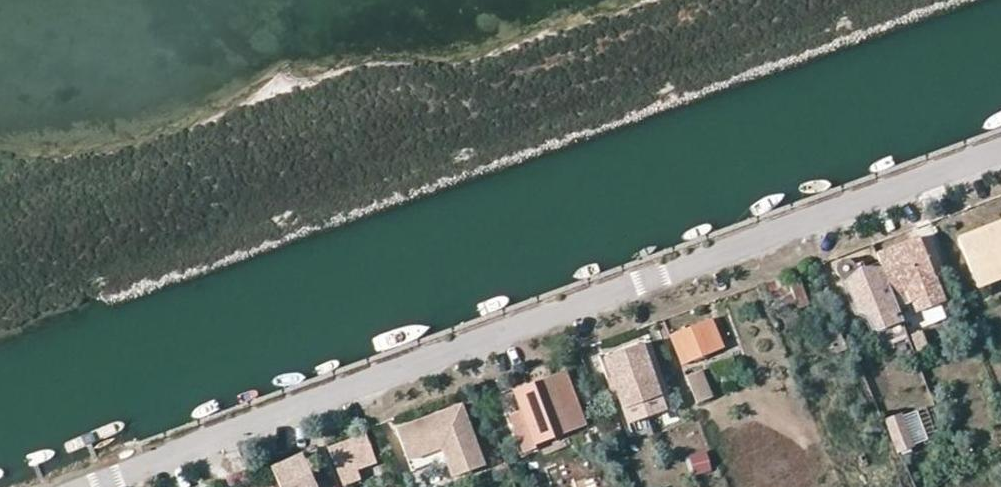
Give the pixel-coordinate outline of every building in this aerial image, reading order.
[(990,262),(1000,268),(1000,221),(996,222),(998,227),(989,230),(987,226),(953,239),(966,272),(990,262)] [(921,239),(878,255),(882,264),(891,287),(901,311),(910,307),(908,303),(913,301),(918,314),(946,304),(937,279),(921,239)] [(990,262),(966,272),(971,286),(1000,275),(1000,268),(990,262)] [(901,321),(878,264),(860,271),(857,265),(850,268),(845,264),(841,263),(839,263),(834,264),(831,268),(831,274),(833,278),(841,285),(877,270),(897,322),(901,321)] [(897,322),(877,270),(841,285),(853,316),(860,319),(867,324),(871,333),(897,322)] [(767,282),(774,303),(793,298),(797,304),(806,301),(796,274),(787,277),(787,275),(767,282)] [(668,335),(680,365),(707,355),(722,349),(710,319),(668,335)] [(835,354),(847,350),(841,334),(829,338),(835,354)] [(603,357),(607,370),(627,421),(647,414),(666,407),(641,343),(627,348),(603,357)] [(697,369),(684,374),(694,402),(708,397),(697,369)] [(511,390),(519,410),(505,415),(520,452),(534,446),(534,443),(574,429),(585,425),(573,396),(562,370),(511,390)] [(395,429),(404,451),(436,439),(440,448),(452,476),(484,464),(460,404),(395,429)] [(902,410),(885,417),(899,451),(917,444),(902,410)] [(375,461),(365,435),(328,447),(343,484),(350,481),(347,472),(375,461)] [(404,451),(407,459),(440,448),(436,439),(404,451)] [(712,468),(707,448),(690,452),(695,472),(712,468)] [(859,454),(862,460),(868,458),(866,452),(859,454)] [(305,453),(273,467),(281,486),(320,486),(305,453)]
